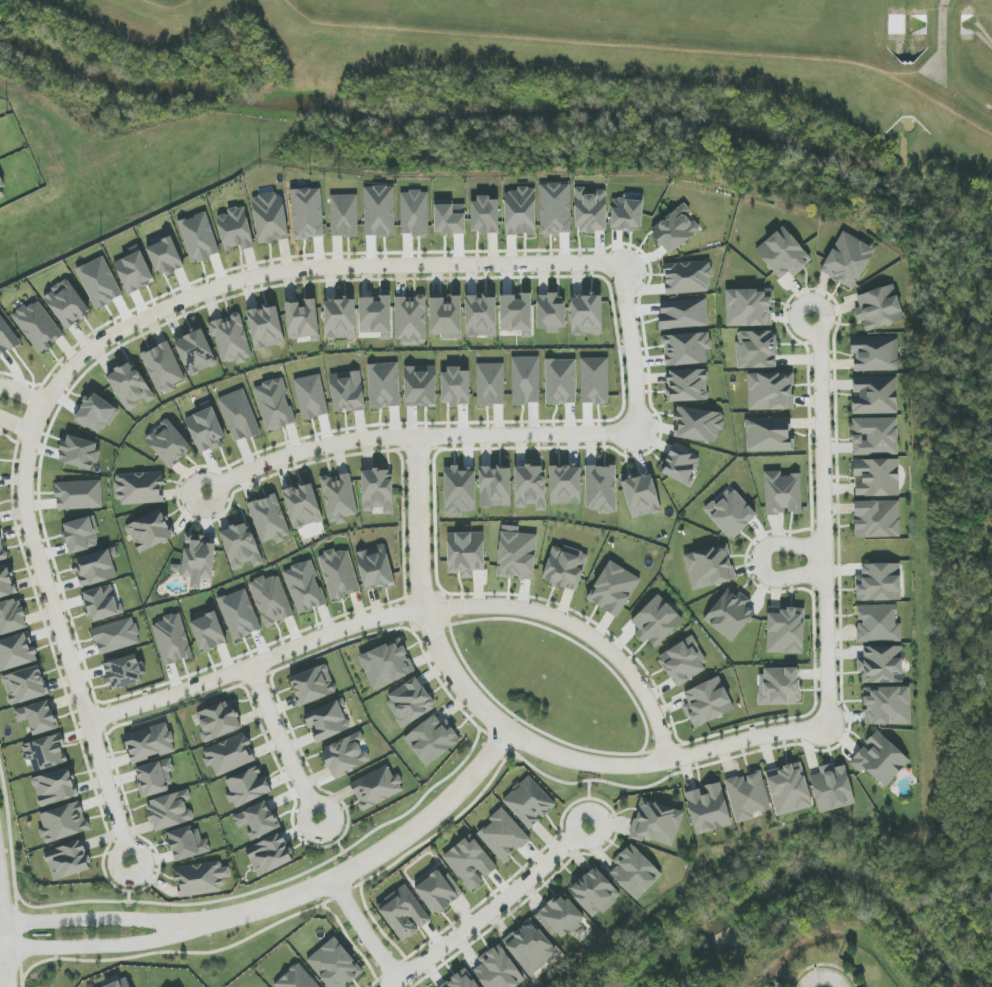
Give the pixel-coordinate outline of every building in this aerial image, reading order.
[(541,234),(571,234),(570,184),(540,184),(541,234)] [(505,192),(505,235),(536,235),(535,187),(517,188),(517,192),(505,192)] [(293,240),(324,238),(322,188),(291,190),(293,240)] [(394,235),(393,188),(364,188),(365,236),(394,235)] [(585,188),(575,188),(576,234),(607,233),(606,192),(585,193),(585,188)] [(402,235),(430,235),(429,191),(401,192),(402,235)] [(288,237),(283,193),(253,197),(259,246),(273,244),(272,239),(288,237)] [(330,195),(331,238),(359,237),(358,195),(330,195)] [(499,234),(499,200),(490,200),(490,196),(473,196),(472,234),(499,234)] [(643,200),(612,199),(611,229),(642,230),(643,200)] [(702,232),(687,205),(650,227),(665,254),(702,232)] [(224,251),(240,247),(241,250),(254,248),(245,206),(228,210),(228,214),(217,217),(224,251)] [(220,256),(207,213),(178,221),(191,264),(220,256)] [(780,280),(789,272),(793,277),(813,260),(783,226),(755,251),(780,280)] [(875,249),(843,232),(821,272),(854,289),(875,249)] [(147,248),(159,278),(185,268),(171,236),(163,239),(161,236),(150,241),(152,246),(147,248)] [(114,263),(127,294),(155,281),(139,245),(130,249),(132,255),(114,263)] [(664,265),(667,295),(709,292),(708,279),(712,279),(711,261),(664,265)] [(91,312),(68,279),(43,296),(66,330),(91,312)] [(854,310),(858,323),(863,321),(866,331),(904,321),(895,285),(856,295),(860,308),(854,310)] [(772,326),(771,289),(726,290),(727,327),(772,326)] [(501,331),(522,331),(522,337),(532,337),(532,295),(500,295),(501,331)] [(431,335),(442,334),(442,339),(462,339),(461,296),(430,297),(431,335)] [(465,296),(466,337),(497,336),(496,296),(465,296)] [(537,296),(537,330),(547,330),(547,332),(566,331),(565,296),(537,296)] [(602,296),(571,296),(572,335),(602,335),(602,296)] [(360,297),(360,333),(381,333),(381,340),(392,340),(391,297),(360,297)] [(396,297),(396,344),(426,344),(426,297),(396,297)] [(38,354),(64,337),(37,299),(12,316),(38,354)] [(325,340),(356,339),(355,299),(324,300),(325,340)] [(708,327),(706,299),(659,301),(661,329),(708,327)] [(286,302),(289,339),(311,338),(311,342),(319,341),(317,300),(286,302)] [(247,311),(255,351),(285,345),(277,305),(247,311)] [(21,342),(0,314),(0,358),(21,342)] [(222,364),(237,360),(237,363),(253,359),(240,314),(210,322),(222,364)] [(217,366),(203,329),(174,340),(189,377),(217,366)] [(737,369),(777,368),(776,331),(736,332),(737,369)] [(665,366),(707,364),(707,350),(711,350),(711,333),(663,335),(665,366)] [(899,371),(898,337),(851,338),(851,354),(854,354),(854,372),(899,371)] [(159,396),(173,390),(172,386),(185,381),(169,342),(141,354),(159,396)] [(513,406),(527,406),(527,403),(540,403),(539,357),(512,357),(513,406)] [(608,358),(581,358),(582,404),(609,403),(608,358)] [(577,404),(576,360),(546,360),(546,405),(577,404)] [(106,376),(127,413),(137,407),(135,403),(143,398),(147,404),(155,399),(133,361),(106,376)] [(370,409),(400,408),(399,363),(368,364),(370,409)] [(504,363),(477,364),(477,406),(505,405),(504,363)] [(435,366),(404,367),(406,408),(437,406),(435,366)] [(441,370),(442,406),(470,405),(469,371),(461,371),(461,369),(441,370)] [(668,402),(708,401),(707,369),(667,371),(668,402)] [(330,374),(334,413),(366,410),(361,371),(330,374)] [(749,411),(794,410),(793,373),(748,374),(749,411)] [(330,415),(320,374),(293,380),(302,421),(330,415)] [(852,414),(897,414),(897,377),(853,378),(854,396),(852,396),(852,414)] [(296,424),(283,378),(254,386),(267,432),(296,424)] [(219,398),(234,443),(261,434),(245,389),(219,398)] [(200,455),(219,447),(217,441),(226,438),(210,401),(201,405),(204,411),(185,419),(200,455)] [(675,439),(717,442),(718,430),(724,430),(725,411),(676,408),(675,439)] [(790,417),(746,418),(747,452),(794,451),(794,438),(790,438),(790,417)] [(898,454),(897,418),(852,419),(853,455),(898,454)] [(171,469),(193,448),(167,419),(144,439),(171,469)] [(94,471),(99,451),(96,450),(97,443),(66,435),(59,462),(94,471)] [(659,471),(687,487),(703,460),(674,444),(659,471)] [(855,481),(855,497),(899,496),(899,459),(853,460),(854,477),(862,477),(862,481),(855,481)] [(444,467),(445,516),(464,515),(463,512),(476,511),(475,471),(459,471),(459,466),(444,467)] [(515,467),(516,507),(536,506),(536,511),(546,511),(545,466),(515,467)] [(550,467),(550,504),(582,504),(581,466),(550,467)] [(585,467),(586,511),(600,510),(600,514),(617,513),(616,466),(585,467)] [(479,468),(480,507),(511,507),(511,467),(479,468)] [(393,514),(393,470),(362,470),(363,514),(393,514)] [(766,515),(802,514),(801,474),(781,475),(781,471),(764,471),(766,515)] [(116,474),(117,505),(162,503),(161,486),(164,486),(163,472),(116,474)] [(320,479),(330,525),(347,521),(346,517),(359,515),(349,473),(320,479)] [(621,482),(632,519),(662,511),(651,474),(621,482)] [(56,483),(57,510),(102,508),(101,481),(56,483)] [(312,482),(283,490),(294,530),(323,522),(312,482)] [(756,519),(731,487),(704,509),(730,541),(756,519)] [(292,537),(276,494),(248,504),(262,543),(275,539),(276,543),(292,537)] [(900,500),(854,501),(855,538),(900,537),(900,500)] [(173,538),(162,510),(126,525),(138,553),(173,538)] [(220,532),(233,570),(252,563),(254,568),(263,564),(248,522),(220,532)] [(498,578),(535,580),(537,535),(519,534),(519,527),(500,526),(498,578)] [(485,571),(484,532),(447,533),(449,573),(460,573),(460,579),(474,578),(474,571),(485,571)] [(182,578),(213,579),(215,545),(203,544),(204,536),(186,535),(185,547),(184,547),(182,578)] [(356,552),(365,592),(395,585),(386,545),(356,552)] [(692,591),(735,581),(727,545),(684,555),(692,591)] [(579,591),(588,553),(564,548),(564,549),(552,546),(543,583),(579,591)] [(118,578),(109,549),(72,560),(80,589),(118,578)] [(318,555),(331,601),(361,593),(349,550),(336,553),(335,550),(318,555)] [(327,604),(311,560),(283,571),(298,615),(327,604)] [(618,618),(641,579),(609,561),(587,600),(618,618)] [(901,600),(901,564),(862,564),(862,576),(856,576),(856,602),(901,600)] [(16,594),(8,565),(0,567),(0,599),(16,594)] [(294,617),(279,575),(265,580),(264,577),(249,582),(265,627),(294,617)] [(91,623),(121,614),(113,585),(82,593),(91,623)] [(703,621),(733,643),(755,612),(747,607),(751,601),(739,592),(736,595),(728,588),(703,621)] [(233,641),(261,631),(246,589),(218,599),(233,641)] [(630,621),(639,630),(635,634),(644,644),(648,641),(655,648),(684,621),(659,594),(630,621)] [(20,598),(0,604),(0,636),(28,628),(20,598)] [(901,623),(897,623),(897,605),(857,605),(857,642),(901,641),(901,623)] [(803,654),(805,609),(768,608),(766,653),(803,654)] [(216,611),(207,614),(206,613),(189,618),(200,653),(227,645),(216,611)] [(193,657),(180,612),(163,618),(164,621),(152,625),(164,666),(193,657)] [(92,629),(99,655),(141,644),(134,617),(92,629)] [(35,647),(30,649),(26,634),(0,642),(0,672),(39,661),(35,647)] [(676,688),(710,665),(692,636),(657,658),(676,688)] [(359,657),(373,690),(413,674),(399,640),(359,657)] [(903,683),(902,646),(864,647),(864,659),(857,659),(857,672),(862,672),(863,684),(903,683)] [(142,682),(141,675),(146,673),(142,661),(138,662),(136,655),(103,664),(111,691),(142,682)] [(289,679),(300,708),(337,693),(325,664),(289,679)] [(10,706),(48,696),(41,666),(2,676),(10,706)] [(761,705),(800,704),(799,668),(759,669),(761,705)] [(684,707),(693,728),(734,710),(720,676),(684,692),(689,704),(684,707)] [(384,697),(403,728),(436,708),(417,677),(384,697)] [(911,725),(910,687),(864,688),(865,725),(911,725)] [(58,729),(50,700),(14,710),(18,723),(29,720),(33,736),(58,729)] [(205,742),(242,731),(233,701),(196,712),(205,742)] [(317,743),(350,729),(339,701),(303,715),(309,730),(311,729),(317,743)] [(426,768),(462,740),(446,720),(441,723),(434,715),(404,738),(426,768)] [(124,734),(131,763),(176,752),(168,723),(124,734)] [(910,761),(877,730),(864,744),(865,746),(849,763),(861,774),(865,770),(885,788),(910,761)] [(256,762),(246,733),(202,749),(208,766),(212,765),(216,776),(256,762)] [(320,749),(332,778),(372,762),(366,749),(359,734),(320,749)] [(67,763),(60,735),(21,745),(25,762),(31,761),(34,772),(67,763)] [(169,792),(166,781),(174,779),(169,759),(135,768),(142,798),(169,792)] [(776,816),(812,808),(802,763),(765,772),(776,816)] [(820,814),(855,804),(845,765),(834,768),(833,764),(819,767),(821,773),(810,776),(820,814)] [(271,792),(260,765),(223,781),(235,808),(271,792)] [(393,777),(388,766),(350,783),(362,811),(406,791),(398,774),(393,777)] [(41,808),(77,797),(69,767),(32,779),(41,808)] [(726,780),(736,823),(753,819),(752,814),(770,810),(761,771),(745,775),(745,776),(726,780)] [(557,806),(530,776),(503,801),(530,830),(557,806)] [(696,835),(732,826),(721,782),(701,787),(702,789),(685,793),(696,835)] [(193,821),(187,801),(191,800),(189,791),(145,802),(153,832),(193,821)] [(674,847),(684,812),(641,799),(629,838),(642,842),(644,838),(674,847)] [(39,815),(44,828),(39,829),(44,845),(90,830),(80,801),(39,815)] [(279,830),(268,801),(232,815),(238,829),(247,825),(253,840),(279,830)] [(478,834),(504,864),(531,840),(502,807),(489,819),(492,822),(478,834)] [(174,862),(211,852),(207,839),(199,841),(195,825),(166,834),(174,862)] [(294,862),(281,833),(246,849),(258,877),(294,862)] [(474,835),(443,856),(468,891),(498,871),(474,835)] [(45,852),(53,881),(91,870),(82,841),(45,852)] [(662,876),(632,843),(613,861),(618,866),(610,874),(636,901),(662,876)] [(177,897),(224,893),(222,878),(231,877),(230,867),(222,868),(221,862),(174,867),(177,897)] [(593,918),(600,911),(603,914),(622,896),(595,867),(568,892),(593,918)] [(446,879),(437,869),(413,887),(437,916),(464,894),(450,876),(446,879)] [(402,942),(432,921),(405,884),(376,906),(402,942)] [(536,915),(562,942),(586,918),(567,899),(563,902),(556,895),(536,915)] [(559,953),(531,918),(502,942),(531,977),(559,953)] [(364,972),(335,937),(307,960),(329,986),(346,986),(364,972)] [(500,944),(478,958),(482,964),(473,970),(484,986),(516,986),(525,981),(500,944)] [(274,986),(320,986),(298,963),(273,986),(274,986)] [(464,968),(439,986),(479,986),(464,968)] [(128,978),(103,986),(131,986),(128,978)]
